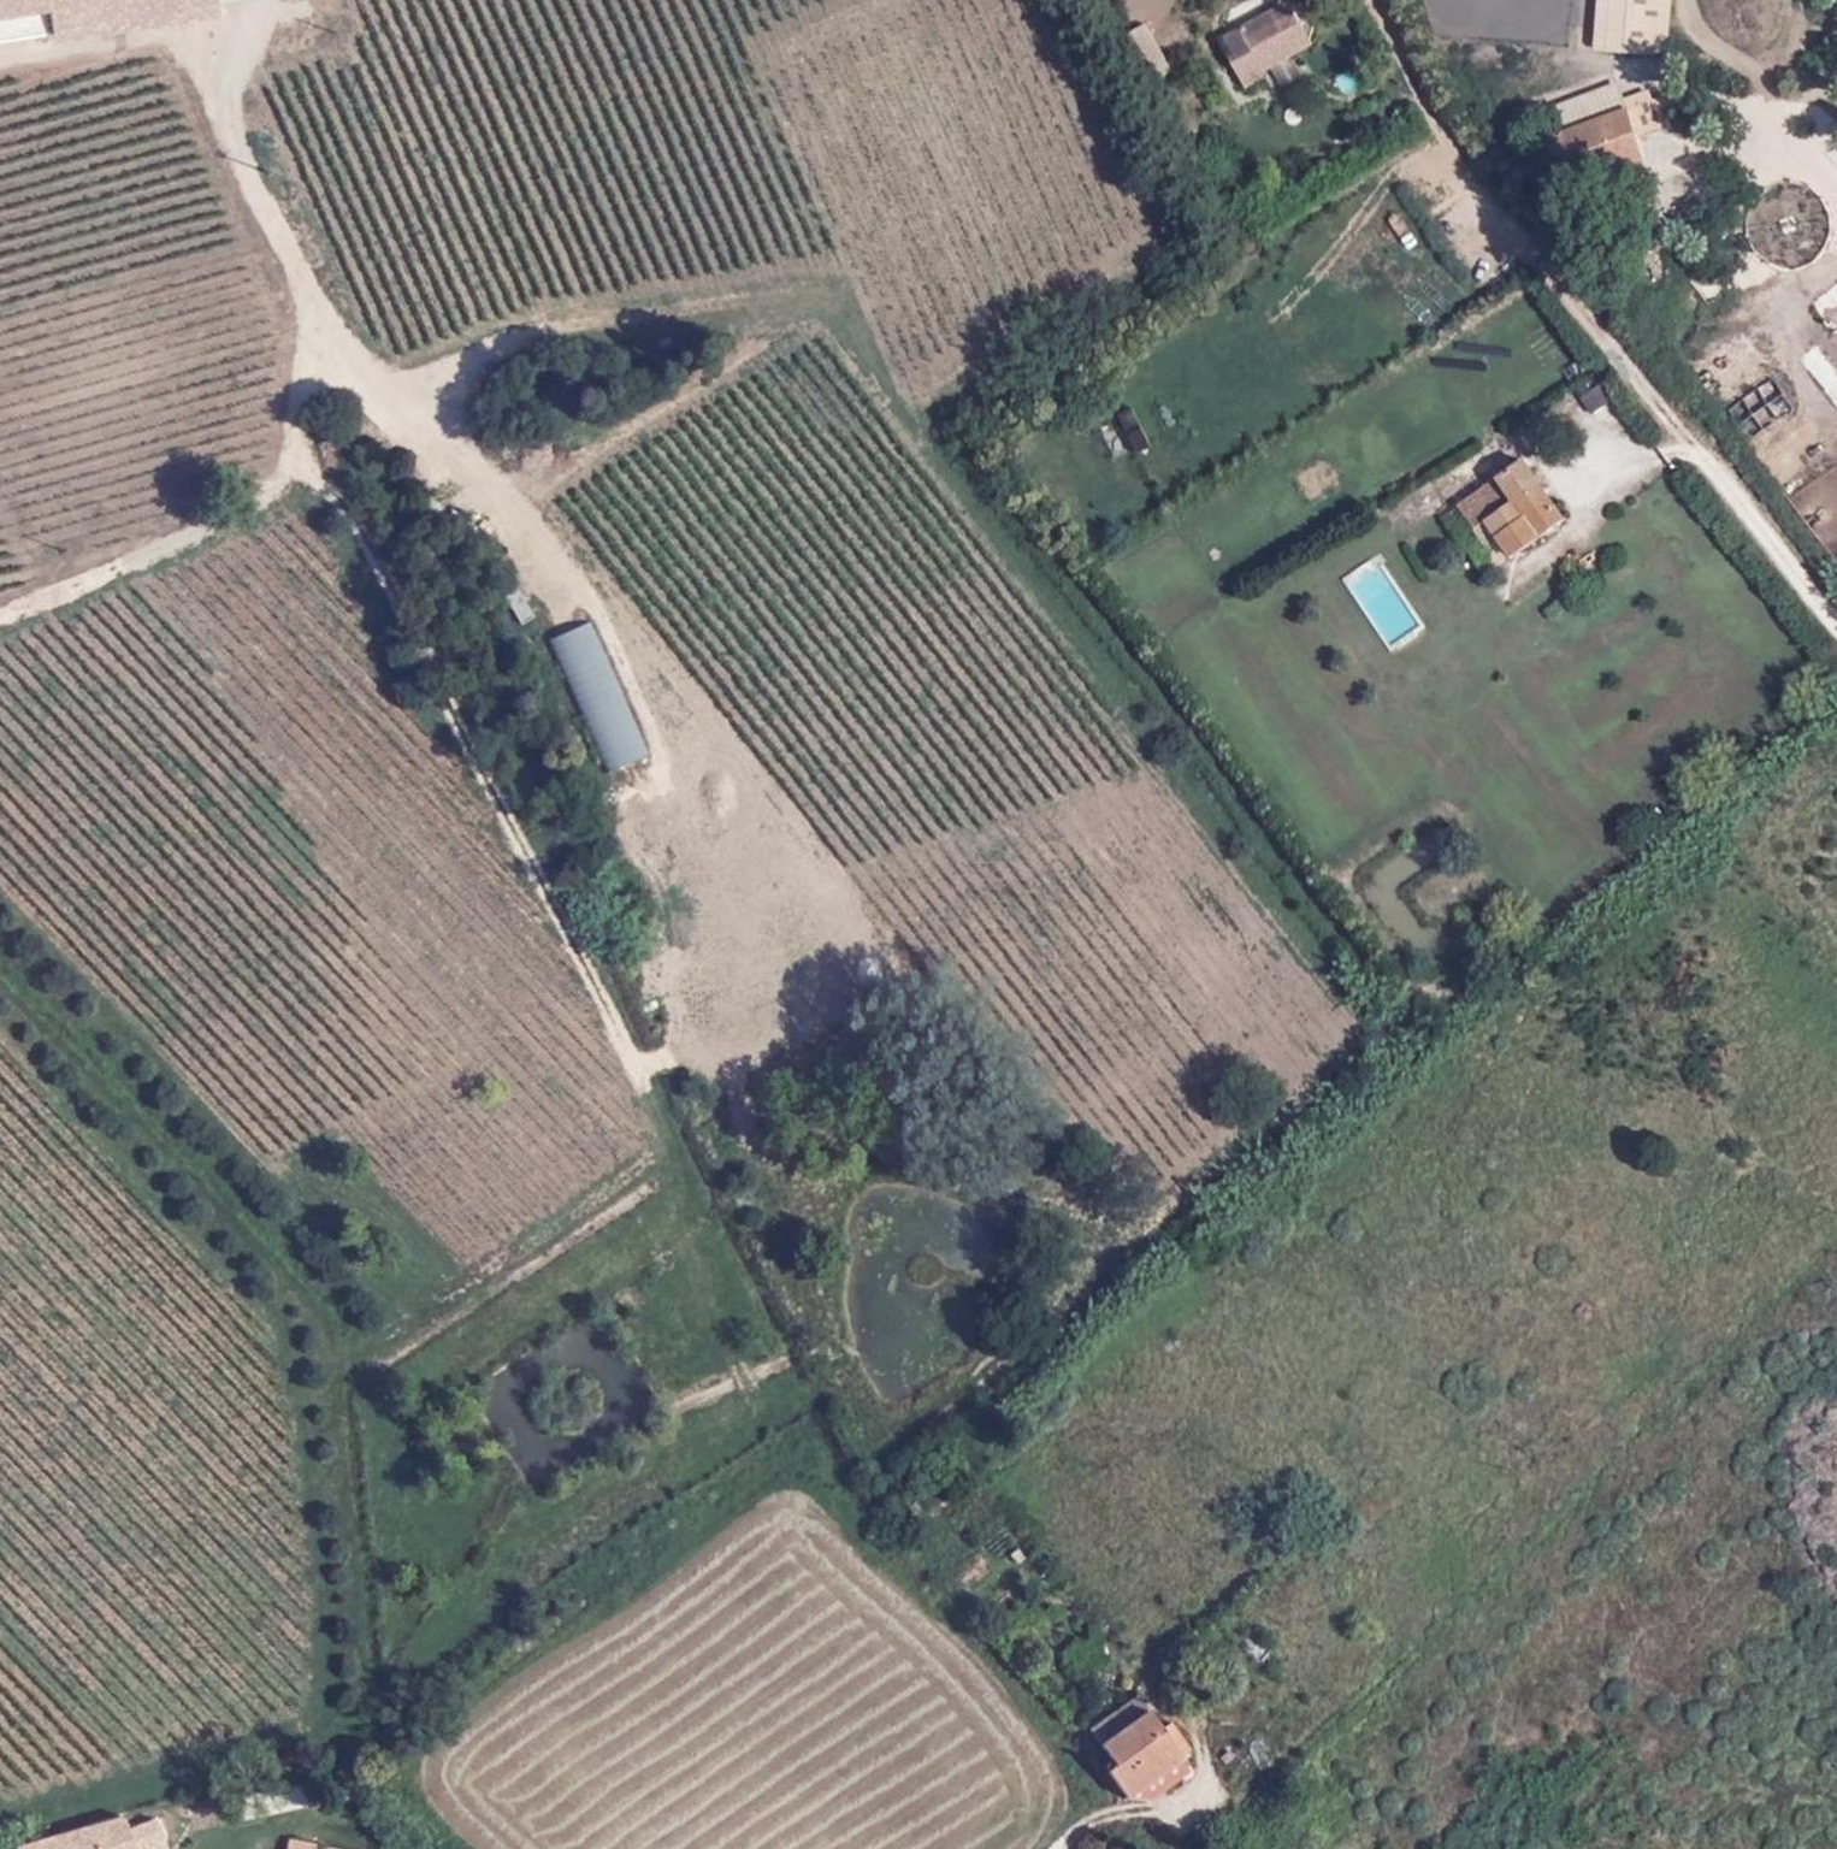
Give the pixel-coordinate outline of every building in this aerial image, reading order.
[(1220,40),(1245,84),(1317,45),(1306,27),(1334,12),(1328,0),(1293,0),(1220,40)] [(1595,50),(1673,56),(1676,0),(1598,0),(1595,50)] [(1146,24),(1131,34),(1156,75),(1172,66),(1146,24)] [(1546,108),(1555,132),(1627,106),(1617,81),(1546,108)] [(1628,102),(1630,110),(1566,131),(1587,196),(1693,160),(1668,88),(1628,102)] [(1802,298),(1829,333),(1836,327),(1836,271),(1802,298)] [(1800,354),(1836,409),(1836,368),(1819,341),(1800,354)] [(1747,440),(1794,409),(1773,378),(1727,409),(1747,440)] [(1600,382),(1579,398),(1591,414),(1612,399),(1600,382)] [(1523,460),(1459,504),(1474,526),(1482,521),(1495,538),(1483,546),(1496,564),(1563,518),(1523,460)] [(591,621),(547,641),(606,772),(651,749),(591,621)] [(1143,1690),(1091,1723),(1117,1767),(1108,1771),(1123,1796),(1183,1758),(1143,1690)] [(20,1848),(157,1848),(165,1847),(158,1823),(133,1832),(127,1817),(20,1848)]
